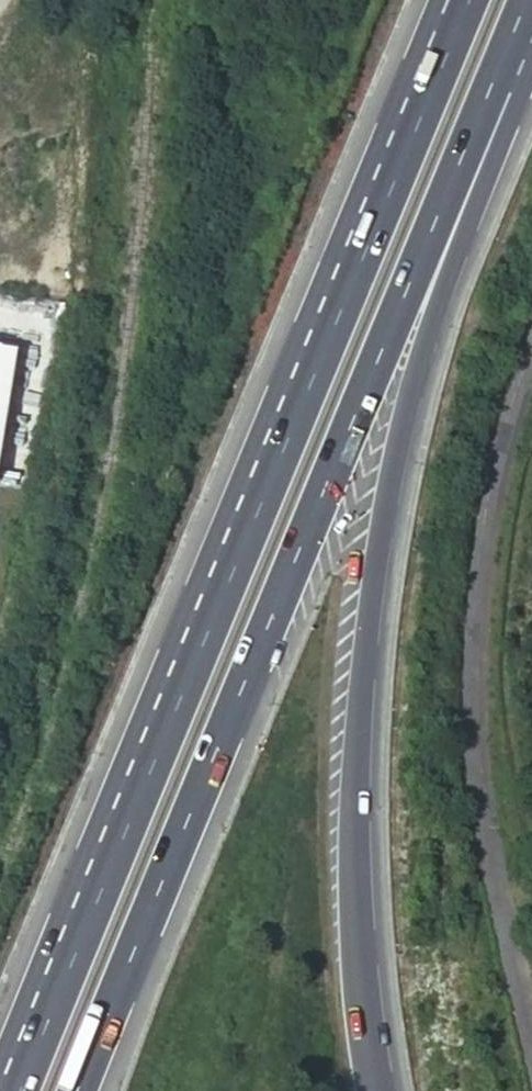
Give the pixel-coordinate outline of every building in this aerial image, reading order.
[(18,354),(0,352),(0,467),(18,354)]
